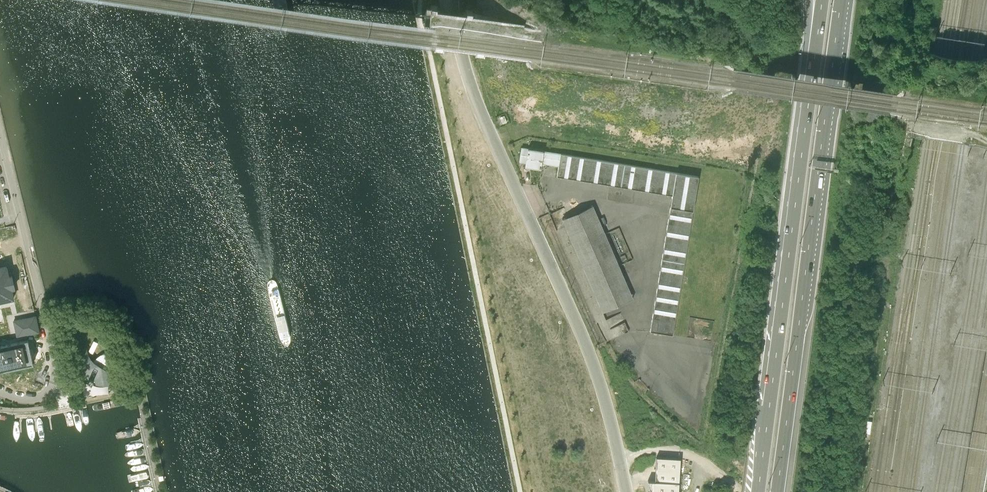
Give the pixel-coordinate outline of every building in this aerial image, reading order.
[(698,180),(519,150),(516,166),(539,170),(538,178),(669,200),(647,334),(672,338),(698,180)] [(591,208),(561,220),(600,314),(630,301),(591,208)] [(0,269),(0,301),(14,298),(12,289),(15,288),(11,275),(8,276),(6,268),(0,269)] [(38,332),(34,315),(13,319),(17,336),(38,332)] [(33,363),(28,340),(0,346),(0,370),(33,363)] [(89,357),(86,345),(82,348),(78,362),(79,367),(81,371),(84,376),(88,375),(89,376),(87,380),(91,382),(93,379),(95,383),(104,384),(112,382),(120,377),(126,369),(127,365),(110,371),(105,369),(108,364),(108,357),(102,353),(91,360),(89,357)] [(652,457),(653,482),(646,482),(648,491),(678,491),(680,458),(652,457)]
